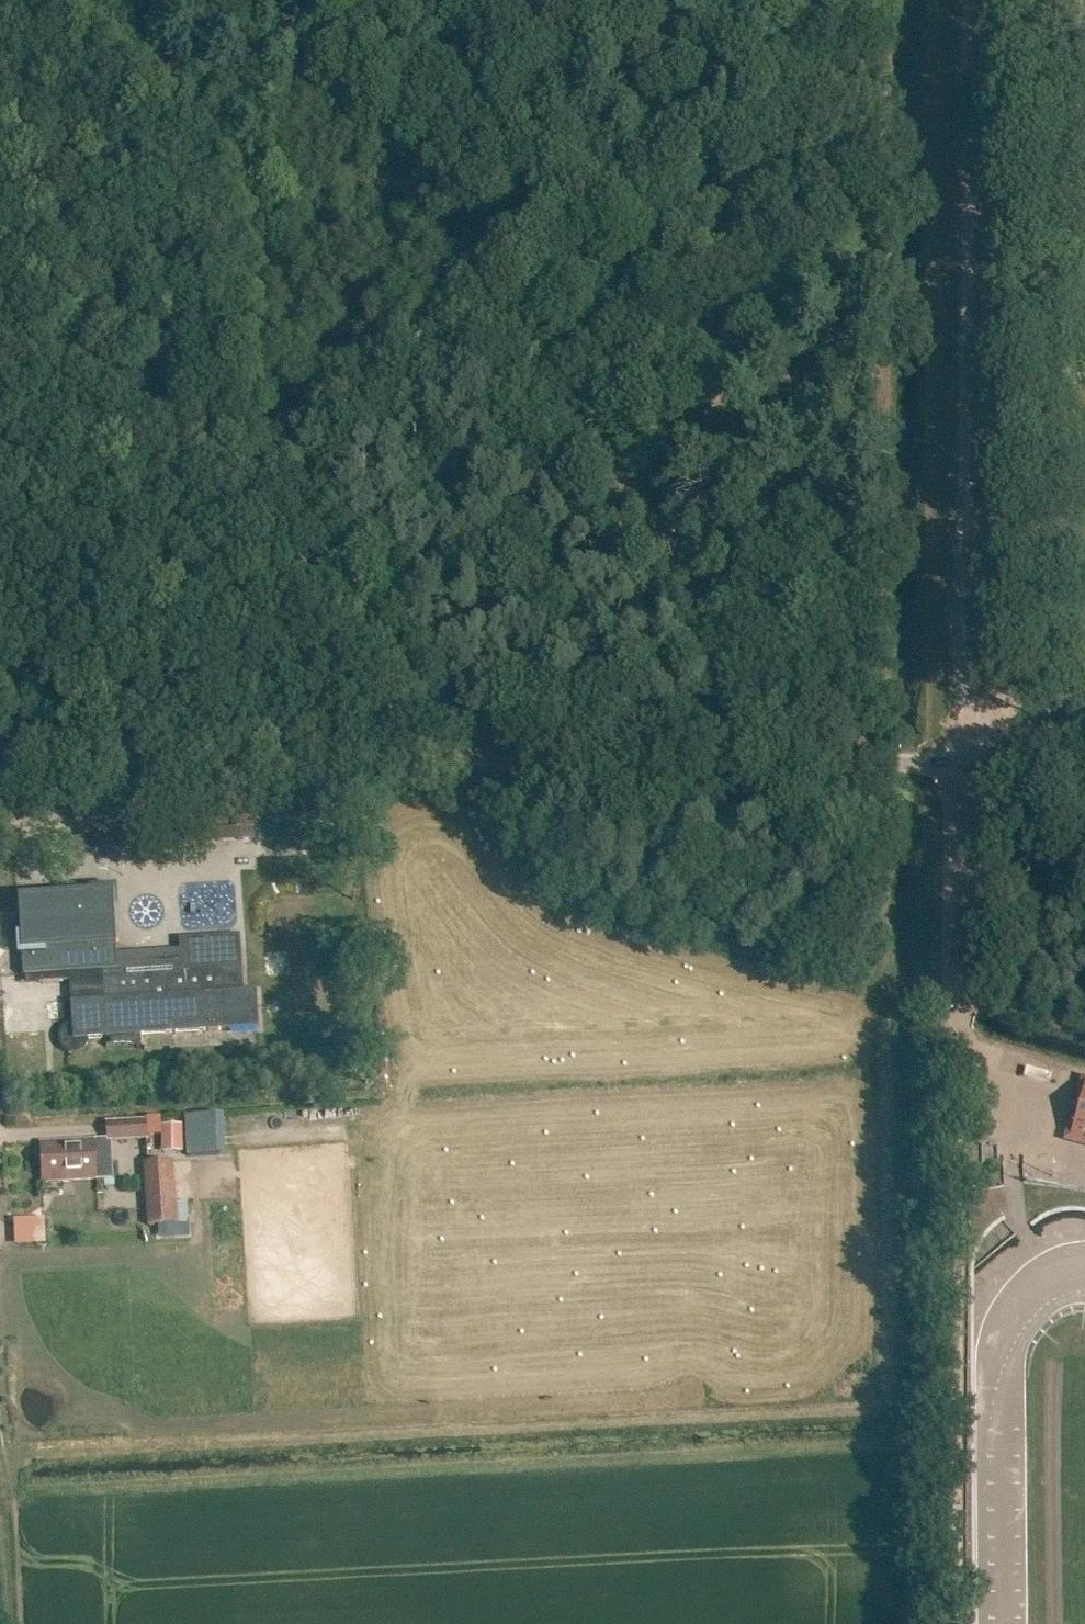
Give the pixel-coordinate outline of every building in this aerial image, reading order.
[(112,892),(18,898),(18,912),(20,938),(23,976),(38,975),(39,984),(69,982),(72,1024),(68,1025),(67,1026),(66,1026),(65,1027),(64,1027),(64,1028),(63,1028),(63,1029),(62,1029),(62,1030),(61,1030),(61,1031),(60,1032),(60,1033),(59,1034),(59,1035),(59,1036),(58,1037),(58,1038),(58,1039),(58,1040),(58,1041),(59,1042),(59,1043),(59,1044),(59,1045),(60,1046),(60,1047),(61,1048),(62,1049),(63,1050),(64,1051),(65,1052),(66,1052),(67,1053),(68,1053),(69,1054),(70,1054),(71,1054),(72,1054),(73,1054),(74,1054),(75,1054),(76,1054),(77,1054),(78,1054),(79,1053),(80,1053),(81,1053),(81,1052),(82,1052),(82,1051),(83,1051),(84,1050),(85,1049),(86,1048),(86,1047),(87,1046),(87,1045),(88,1044),(88,1043),(88,1042),(88,1041),(88,1040),(88,1039),(110,1038),(111,1046),(120,1044),(125,1044),(132,1045),(141,1048),(140,1036),(258,1029),(256,992),(243,993),(240,935),(179,939),(180,959),(117,963),(112,892)] [(1084,1080),(1068,1140),(1084,1145),(1084,1080)] [(105,1122),(105,1141),(146,1140),(145,1121),(105,1122)] [(162,1126),(162,1153),(181,1153),(181,1126),(162,1126)] [(94,1141),(40,1143),(42,1183),(96,1180),(94,1141)] [(172,1161),(141,1163),(146,1227),(176,1225),(172,1161)] [(935,1451),(935,1464),(948,1465),(948,1452),(935,1451)]
